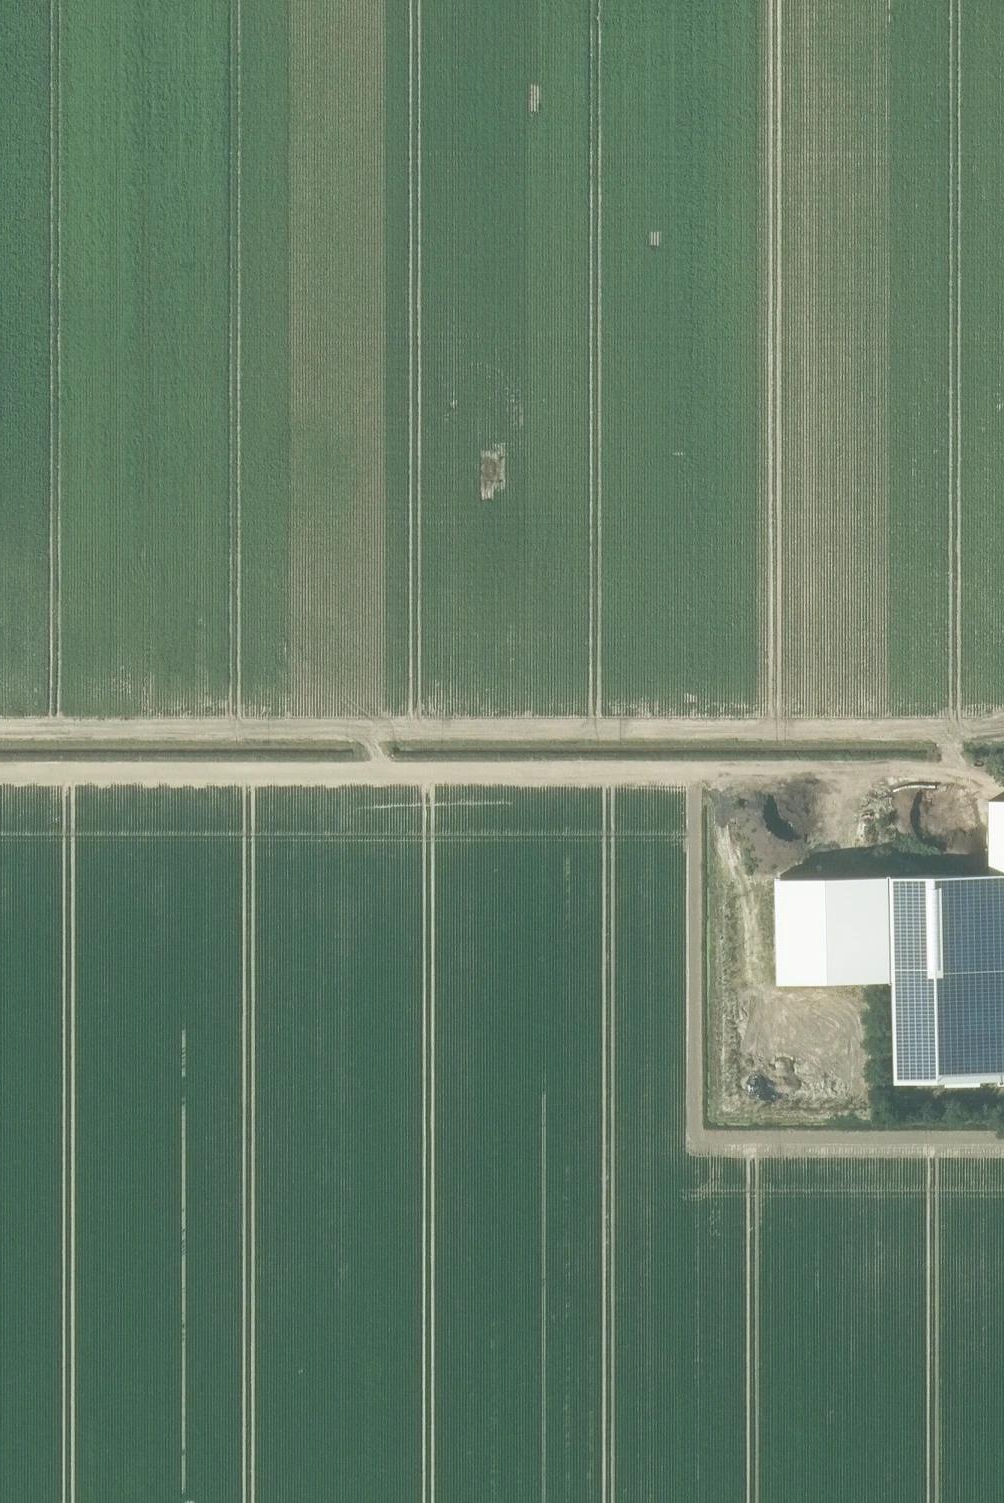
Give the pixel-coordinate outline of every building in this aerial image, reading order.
[(988,800),(988,873),(1003,873),(1003,800),(988,800)] [(892,979),(892,977),(890,875),(780,877),(782,981),(892,979)] [(893,978),(895,1081),(1003,1079),(1003,975),(893,978)]
